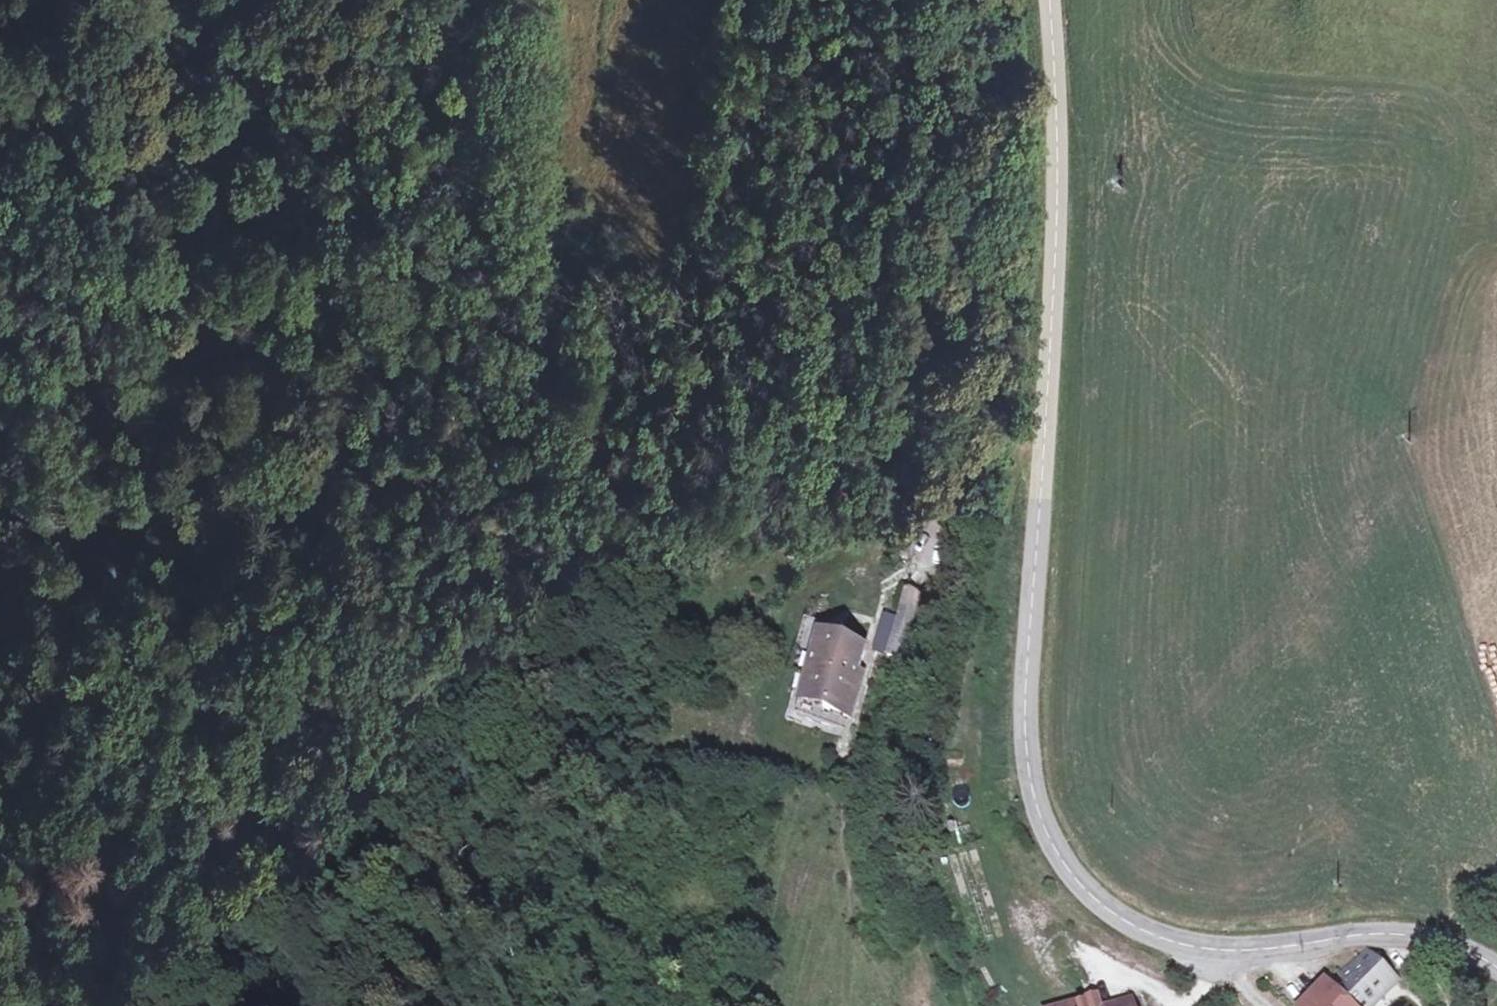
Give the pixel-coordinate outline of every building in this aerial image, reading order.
[(898,658),(915,610),(899,605),(882,653),(898,658)] [(880,649),(836,634),(822,678),(829,680),(824,698),(842,704),(840,714),(866,720),(875,691),(868,687),(880,649)] [(1366,949),(1336,985),(1358,1005),(1378,1005),(1402,979),(1366,949)] [(1320,973),(1291,1004),(1292,1005),(1357,1005),(1320,973)] [(1085,996),(1090,1005),(1095,1005),(1091,994),(1085,996)] [(1058,1005),(1090,1005),(1085,996),(1058,1005)] [(1127,998),(1102,1005),(1129,1005),(1127,998)]
